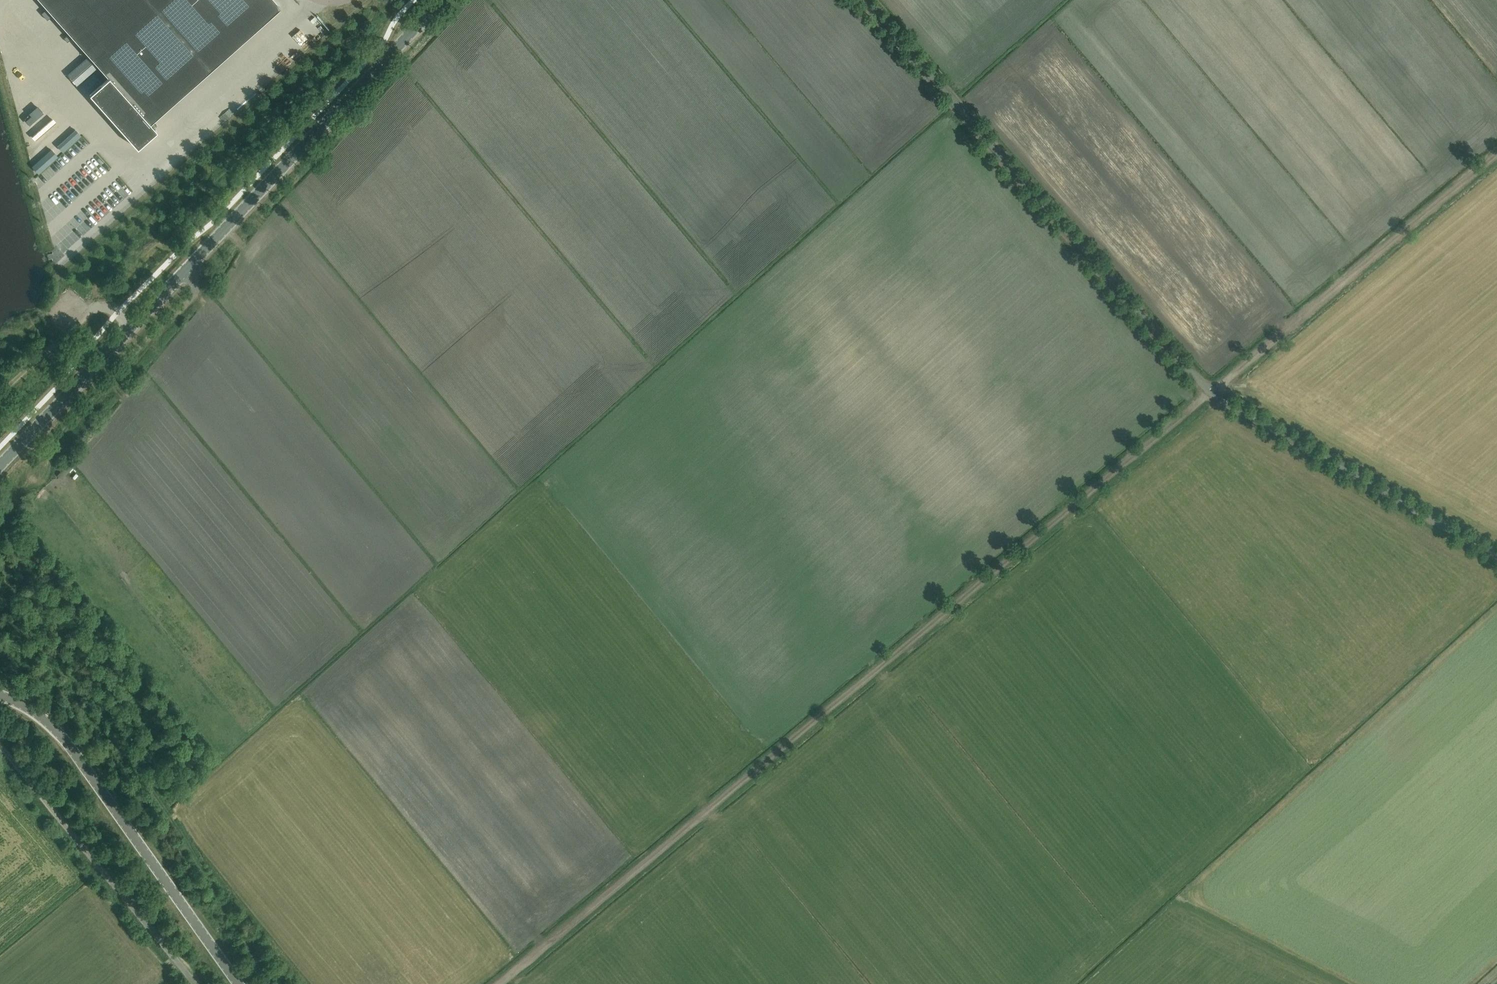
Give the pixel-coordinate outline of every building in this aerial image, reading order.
[(113,74),(90,94),(125,133),(129,130),(135,137),(150,123),(134,105),(252,0),(48,0),(113,74)]
